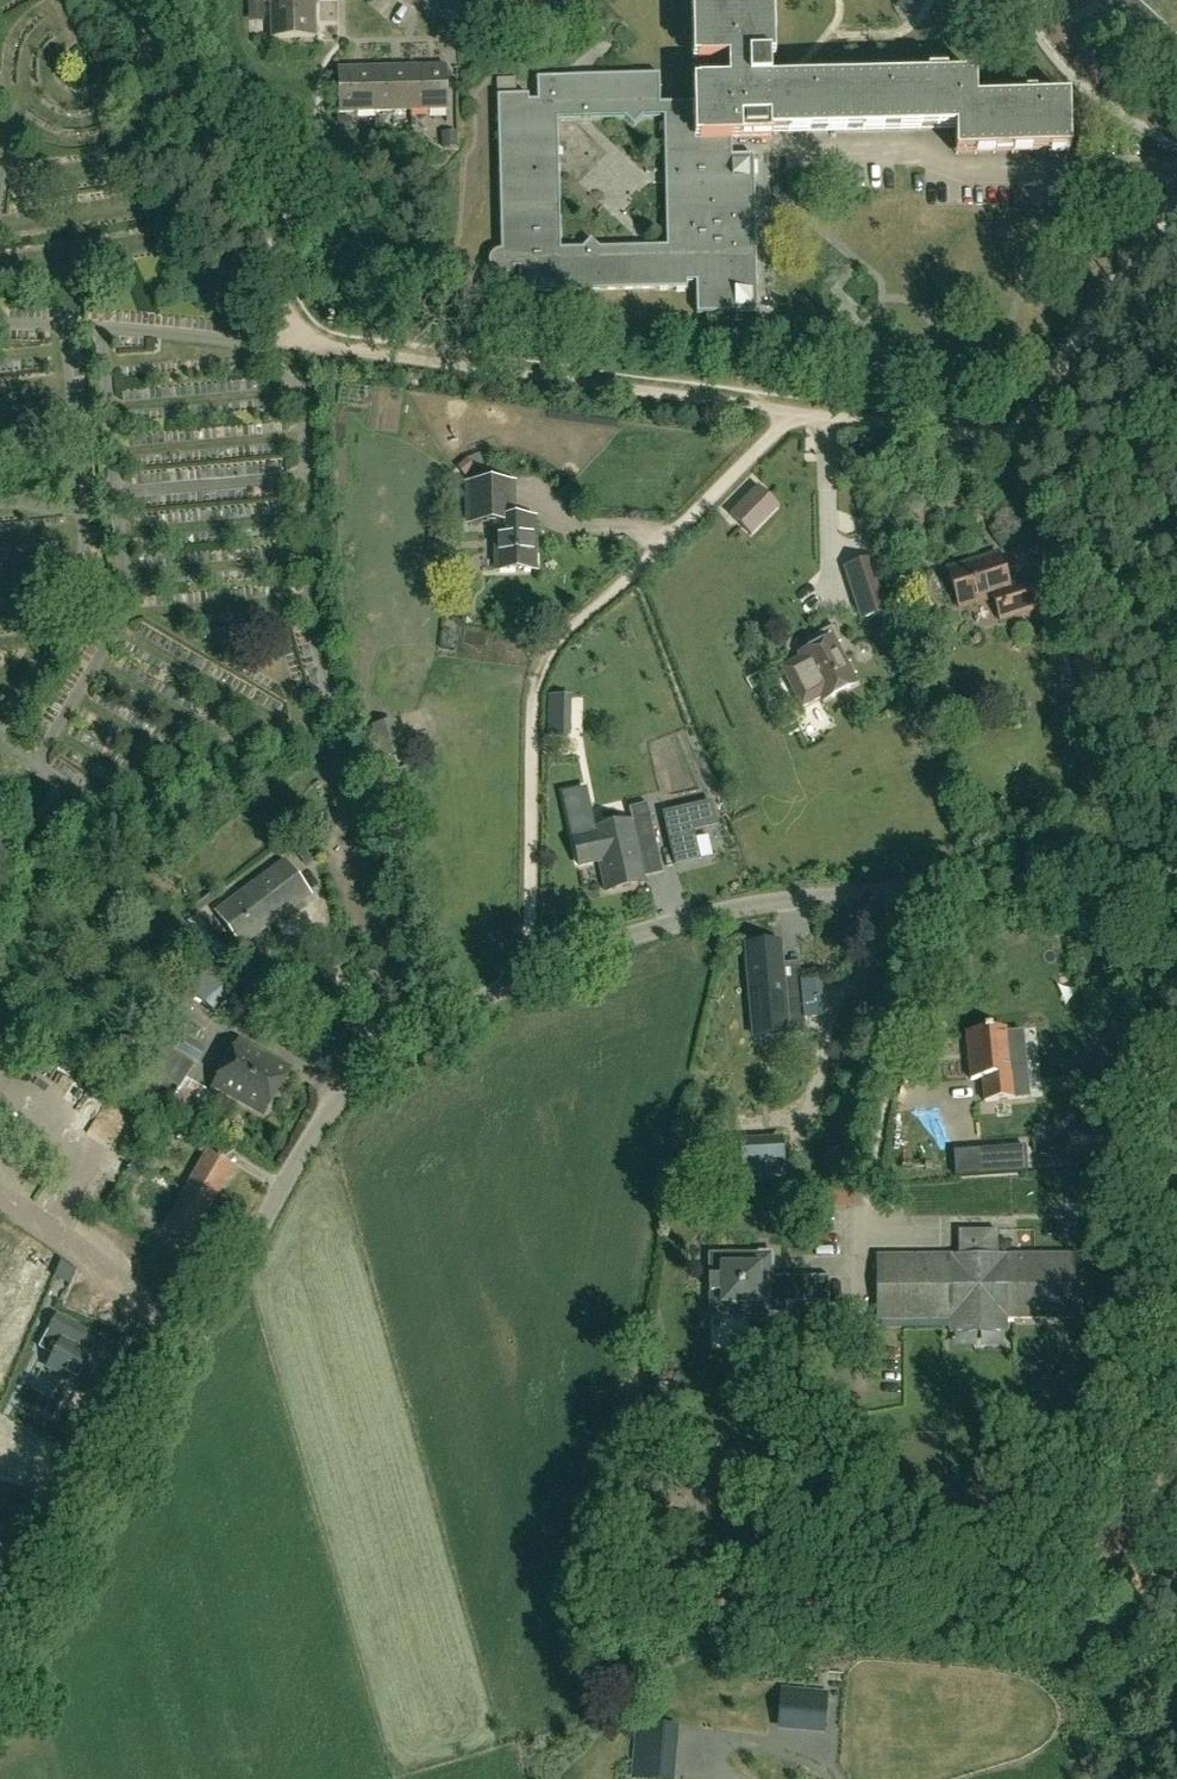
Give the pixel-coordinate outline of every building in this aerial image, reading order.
[(489,260),(489,261),(489,263),(489,264),(489,265),(489,266),(489,267),(489,268),(490,269),(490,270),(491,271),(491,272),(492,273),(493,274),(494,274),(495,275),(496,275),(497,276),(498,276),(499,277),(500,277),(502,277),(514,276),(513,268),(518,267),(519,276),(519,292),(687,288),(687,281),(696,281),(696,289),(697,308),(697,314),(737,313),(758,313),(754,156),(732,156),(723,157),(723,148),(723,141),(731,141),(770,140),(771,140),(771,138),(771,134),(956,130),(956,154),(1068,152),(1068,150),(1068,99),(974,101),(974,77),(963,78),(954,78),(793,81),(786,81),(769,82),(768,5),(768,0),(695,0),(697,62),(728,62),(728,83),(704,83),(698,83),(698,95),(698,103),(660,104),(659,76),(646,76),(615,77),(537,79),(537,96),(497,97),(501,251),(500,251),(499,252),(498,252),(497,252),(496,253),(495,253),(494,254),(493,255),(492,255),(491,256),(491,257),(490,258),(490,259),(489,260)] [(314,2),(270,2),(270,39),(314,38),(314,2)] [(338,114),(375,113),(374,69),(337,70),(338,114)] [(375,113),(411,113),(410,69),(374,69),(375,113)] [(410,69),(411,113),(447,112),(447,69),(410,69)] [(512,518),(511,482),(465,484),(466,522),(494,521),(495,570),(533,569),(532,518),(512,518)] [(750,534),(779,505),(759,485),(730,514),(750,534)] [(1008,585),(997,552),(948,568),(961,607),(994,596),(1001,619),(1044,605),(1035,576),(1008,585)] [(861,618),(889,609),(872,558),(844,566),(861,618)] [(823,701),(857,683),(836,642),(841,640),(834,626),(807,639),(811,647),(799,654),(801,658),(782,668),(802,706),(821,696),(823,701)] [(549,734),(569,735),(570,697),(550,697),(549,734)] [(381,758),(400,753),(392,721),(372,727),(381,758)] [(693,830),(715,826),(710,802),(663,813),(675,865),(699,860),(693,830)] [(589,814),(569,818),(579,865),(598,861),(604,890),(647,881),(646,877),(646,876),(640,850),(656,846),(647,804),(629,808),(631,819),(594,827),(592,828),(589,814)] [(306,867),(317,857),(307,844),(296,853),(306,867)] [(240,947),(309,894),(284,861),(215,912),(240,947)] [(228,951),(199,912),(187,921),(197,935),(200,934),(218,958),(228,951)] [(786,1022),(803,1020),(800,986),(784,988),(780,942),(746,945),(754,1036),(787,1033),(786,1022)] [(186,1021),(172,1013),(165,1025),(169,1028),(146,1067),(179,1088),(193,1064),(174,1051),(175,1049),(197,1061),(204,1047),(194,1042),(201,1029),(187,1020),(186,1021)] [(1002,1029),(964,1033),(970,1080),(979,1079),(981,1099),(1032,1093),(1029,1073),(1007,1076),(1002,1029)] [(259,1122),(284,1077),(235,1049),(209,1093),(259,1122)] [(1083,1134),(1115,1132),(1114,1111),(1081,1113),(1083,1134)] [(227,1163),(235,1149),(234,1148),(235,1145),(216,1134),(214,1137),(186,1120),(176,1137),(205,1154),(163,1229),(190,1245),(234,1167),(227,1163)] [(742,1174),(785,1172),(783,1138),(741,1141),(742,1174)] [(994,1147),(996,1174),(1027,1172),(1025,1145),(994,1147)] [(1107,1148),(1070,1150),(1071,1168),(1108,1165),(1107,1148)] [(997,1254),(996,1230),(958,1230),(958,1254),(877,1254),(877,1319),(949,1319),(949,1331),(1007,1331),(1007,1318),(1078,1318),(1078,1253),(997,1254)] [(772,1253),(713,1255),(714,1314),(774,1313),(787,1313),(786,1302),(829,1302),(829,1276),(773,1276),(772,1253)] [(96,1395),(111,1366),(80,1350),(88,1334),(55,1317),(47,1332),(61,1340),(46,1368),(96,1395)] [(8,1327),(0,1323),(0,1344),(8,1327)] [(14,1384),(0,1378),(0,1413),(14,1384)] [(4,1528),(11,1515),(0,1509),(0,1535),(4,1528)] [(779,1724),(824,1728),(826,1696),(781,1692),(779,1724)] [(655,1778),(671,1778),(676,1727),(638,1724),(633,1777),(655,1778)]
